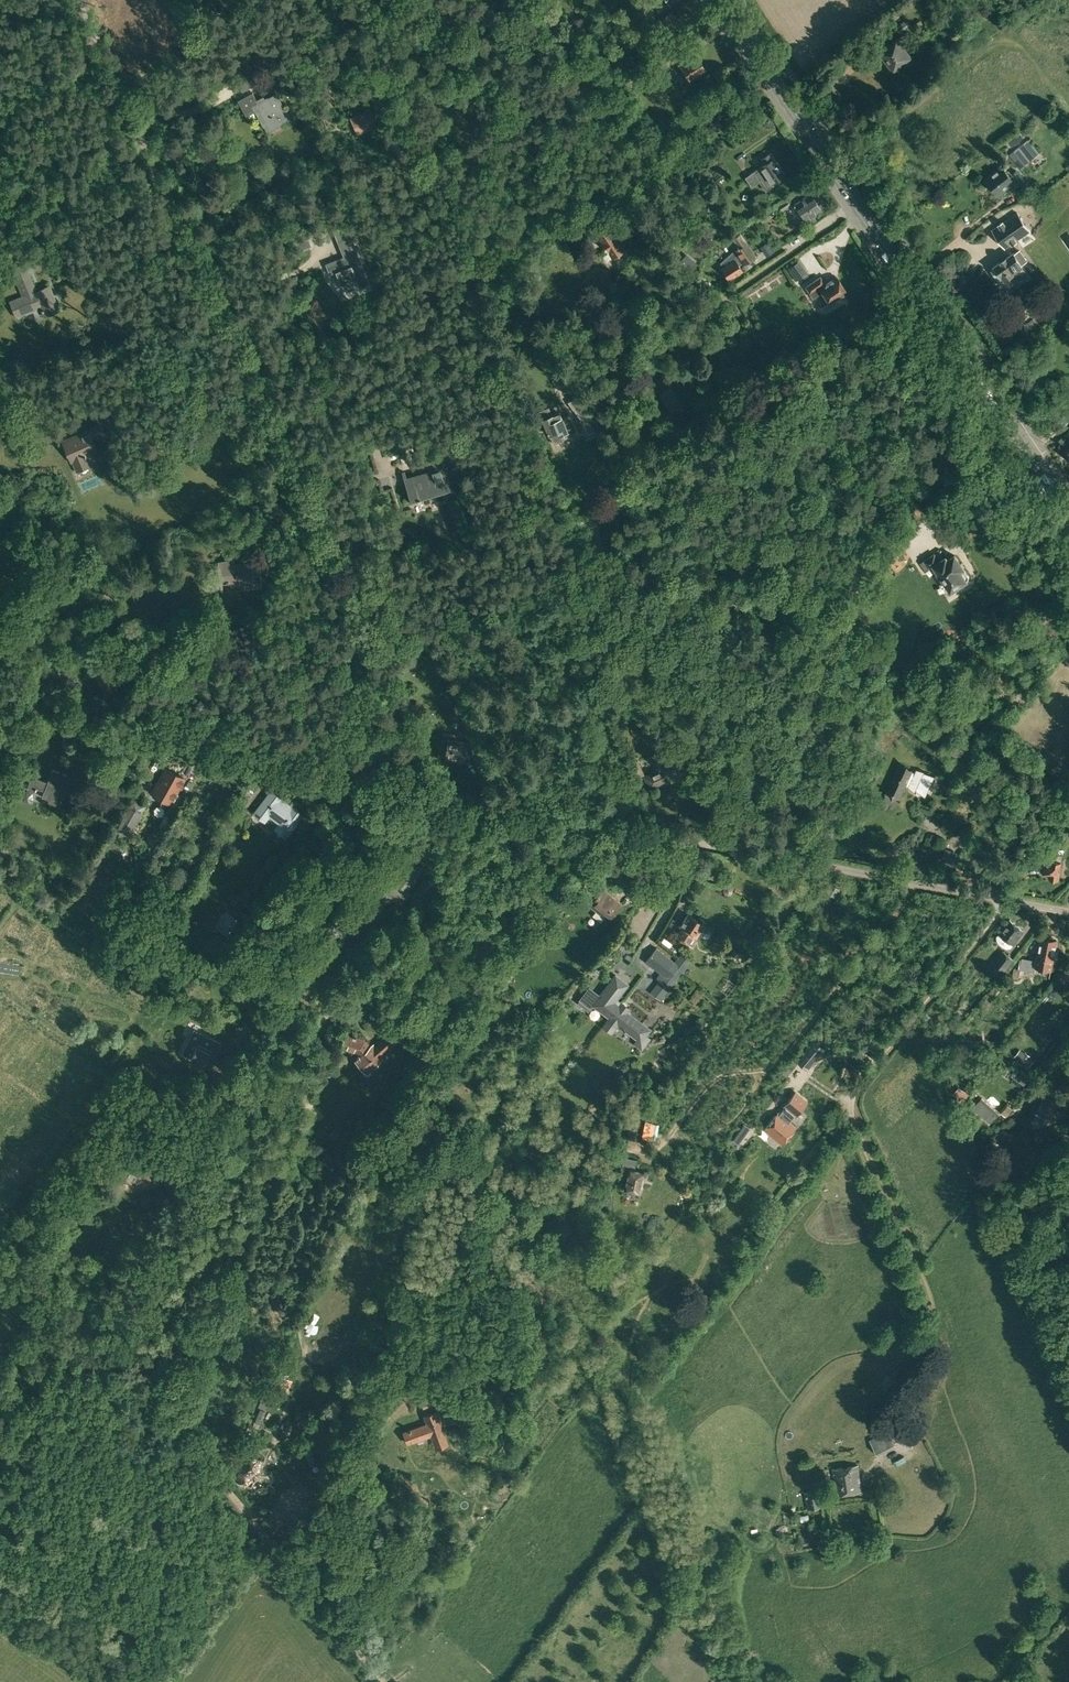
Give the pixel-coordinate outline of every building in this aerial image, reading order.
[(933,9),(939,4),(936,0),(930,5),(933,9)] [(958,19),(952,6),(936,13),(942,26),(958,19)] [(681,23),(673,10),(656,21),(664,33),(681,23)] [(897,27),(902,35),(912,27),(906,20),(897,27)] [(880,52),(894,69),(911,56),(903,45),(907,41),(902,35),(880,52)] [(663,66),(672,80),(684,72),(689,79),(705,68),(695,55),(682,64),(679,60),(675,54),(672,56),(669,52),(662,57),(663,57),(658,60),(662,66),(663,66)] [(256,110),(267,131),(290,119),(276,93),(265,99),(264,96),(256,100),(252,92),(237,100),(246,115),(256,110)] [(366,98),(365,95),(354,100),(358,108),(361,107),(358,101),(366,98)] [(349,118),(357,135),(378,126),(370,109),(349,118)] [(1013,145),(1022,139),(1020,136),(1022,134),(1020,131),(1009,141),(1013,145)] [(1019,147),(1027,158),(1037,151),(1028,140),(1019,147)] [(1027,158),(1019,147),(1010,155),(1018,165),(1027,158)] [(761,180),(768,190),(773,186),(772,184),(784,175),(769,153),(760,159),(764,163),(745,177),(752,187),(761,180)] [(986,179),(997,194),(1015,181),(1003,166),(986,179)] [(790,194),(793,183),(782,180),(780,191),(790,194)] [(805,218),(808,224),(816,219),(813,214),(820,209),(810,193),(794,203),(796,206),(794,208),(797,213),(799,211),(804,219),(805,218)] [(781,210),(784,214),(791,209),(789,205),(791,204),(787,198),(778,205),(775,206),(779,211),(781,210)] [(758,217),(763,224),(774,215),(770,209),(758,217)] [(615,216),(623,229),(631,224),(622,211),(615,216)] [(992,229),(1006,249),(1012,245),(1031,231),(1034,235),(1039,231),(1036,226),(1030,230),(1017,211),(998,224),(998,225),(992,229)] [(404,217),(408,228),(417,225),(413,214),(404,217)] [(391,220),(396,234),(407,230),(402,216),(391,220)] [(599,239),(612,258),(627,248),(611,224),(596,234),(599,239)] [(723,267),(728,274),(740,265),(742,263),(743,265),(750,260),(751,261),(753,259),(754,257),(755,257),(740,234),(733,239),(738,247),(737,247),(738,249),(735,251),(722,263),(724,266),(723,267)] [(356,279),(359,287),(369,282),(351,235),(337,241),(343,257),(325,264),(329,274),(335,271),(341,285),(356,279)] [(296,243),(299,250),(311,245),(308,238),(296,243)] [(991,268),(1003,286),(1026,270),(1022,264),(1026,261),(1019,251),(1015,254),(1013,252),(994,265),(994,266),(991,268)] [(615,259),(609,262),(615,271),(621,268),(615,259)] [(40,306),(45,316),(59,310),(49,286),(36,291),(24,263),(12,269),(23,296),(10,301),(16,315),(40,306)] [(822,292),(829,302),(846,291),(836,277),(825,285),(820,276),(805,287),(813,298),(822,292)] [(772,345),(790,371),(798,364),(781,339),(772,345)] [(555,378),(563,392),(572,387),(564,373),(555,378)] [(658,395),(670,412),(682,405),(670,387),(658,395)] [(102,400),(107,410),(126,402),(121,391),(102,400)] [(105,407),(101,400),(88,405),(91,413),(105,407)] [(551,437),(554,444),(563,440),(560,433),(566,431),(559,413),(558,413),(556,407),(541,413),(544,419),(543,420),(550,437),(551,437)] [(586,411),(577,417),(584,430),(594,425),(586,411)] [(73,462),(76,471),(89,466),(101,460),(114,454),(110,445),(97,451),(92,438),(104,433),(100,424),(88,430),(89,431),(63,443),(72,462),(73,462)] [(406,478),(411,498),(449,487),(439,454),(438,450),(424,454),(426,458),(425,458),(429,471),(406,478)] [(399,461),(386,465),(389,475),(402,472),(399,461)] [(91,502),(112,498),(110,489),(89,493),(91,502)] [(430,513),(458,505),(455,497),(427,504),(430,513)] [(876,535),(889,542),(895,532),(882,524),(876,535)] [(934,564),(951,590),(968,579),(968,575),(955,554),(947,559),(946,557),(940,561),(935,553),(920,562),(925,570),(934,564)] [(246,580),(247,586),(260,584),(257,561),(235,564),(234,560),(218,562),(219,578),(234,577),(235,581),(246,580)] [(446,669),(443,660),(437,662),(440,671),(446,669)] [(468,733),(468,736),(471,736),(473,736),(477,735),(474,725),(470,714),(464,716),(464,723),(462,733),(468,733)] [(468,733),(462,733),(462,734),(443,731),(441,745),(446,746),(445,756),(467,760),(468,754),(470,754),(473,736),(471,736),(468,736),(468,733)] [(652,736),(658,750),(666,746),(660,732),(652,736)] [(644,776),(649,787),(675,776),(663,750),(651,755),(658,769),(644,776)] [(630,762),(637,777),(643,774),(637,759),(630,762)] [(887,792),(900,798),(906,785),(909,786),(915,791),(916,789),(926,796),(936,775),(924,772),(925,771),(917,769),(915,772),(900,764),(887,792)] [(183,777),(166,768),(159,780),(157,781),(155,785),(156,787),(155,789),(163,793),(161,797),(162,797),(163,800),(167,802),(169,801),(170,801),(183,777)] [(48,802),(59,806),(71,776),(53,769),(47,782),(32,776),(27,788),(34,791),(33,793),(49,799),(48,802)] [(863,783),(868,786),(873,779),(867,776),(863,783)] [(273,829),(285,838),(303,814),(270,789),(252,813),(264,822),(268,816),(277,823),(273,829)] [(113,827),(129,836),(147,803),(132,794),(115,824),(113,827)] [(169,826),(176,819),(170,814),(163,821),(169,826)] [(939,859),(951,863),(956,851),(944,847),(939,859)] [(151,857),(141,852),(134,866),(132,870),(142,875),(146,867),(151,857)] [(1028,862),(1033,867),(1041,857),(1036,852),(1028,862)] [(1049,877),(1059,878),(1060,874),(1059,874),(1061,861),(1062,855),(1046,853),(1045,859),(1043,872),(1050,873),(1049,877)] [(574,884),(585,892),(593,881),(582,873),(574,884)] [(825,890),(834,896),(840,887),(830,881),(825,890)] [(131,892),(135,887),(129,883),(126,889),(131,892)] [(590,905),(608,920),(620,905),(602,890),(597,896),(590,890),(581,901),(589,907),(590,905)] [(130,914),(141,919),(148,908),(137,901),(130,914)] [(214,925),(229,936),(241,921),(226,910),(214,925)] [(687,943),(693,947),(698,940),(695,938),(700,930),(702,931),(706,925),(703,924),(705,921),(699,917),(697,919),(687,913),(679,926),(682,928),(676,936),(687,944),(687,943)] [(603,917),(599,922),(608,928),(611,923),(603,917)] [(1004,946),(1007,947),(1011,947),(1024,930),(1010,919),(999,933),(997,936),(998,940),(1000,944),(1004,946)] [(1020,969),(1033,971),(1034,966),(1051,969),(1053,956),(1056,955),(1057,951),(1055,949),(1057,940),(1056,940),(1053,937),(1051,937),(1047,938),(1042,937),(1038,954),(1036,955),(1035,960),(1022,957),(1020,969)] [(674,960),(656,946),(645,960),(659,971),(655,977),(659,980),(650,992),(660,999),(692,958),(682,950),(674,960)] [(308,964),(317,973),(325,963),(330,956),(323,949),(317,955),(316,954),(308,964)] [(991,970),(1000,977),(1014,959),(1003,950),(994,962),(989,968),(991,970)] [(440,966),(447,975),(458,966),(450,957),(440,966)] [(594,961),(588,968),(592,972),(599,964),(594,961)] [(1059,980),(1066,985),(1068,981),(1068,967),(1068,966),(1059,980)] [(455,987),(467,996),(479,980),(467,972),(455,987)] [(606,1020),(606,1021),(621,1002),(617,999),(628,984),(621,978),(615,974),(600,995),(590,987),(580,999),(590,1007),(592,1005),(608,1017),(606,1020)] [(254,981),(249,977),(243,983),(247,988),(245,990),(250,995),(252,993),(257,997),(263,991),(258,986),(260,985),(255,980),(254,981)] [(1050,993),(1057,997),(1065,985),(1059,980),(1050,993)] [(621,1002),(606,1021),(616,1028),(618,1025),(640,1042),(650,1029),(628,1012),(630,1008),(621,1002)] [(233,1038),(239,1042),(251,1027),(245,1023),(233,1038)] [(355,1058),(366,1071),(376,1063),(378,1066),(385,1060),(379,1054),(397,1040),(390,1032),(374,1046),(372,1044),(368,1047),(363,1041),(344,1034),(340,1045),(359,1052),(361,1053),(355,1058)] [(190,1059),(202,1065),(208,1053),(213,1056),(220,1043),(210,1037),(205,1046),(198,1042),(190,1059)] [(796,1060),(799,1062),(804,1057),(811,1064),(824,1049),(813,1040),(796,1060)] [(518,1053),(526,1054),(527,1043),(519,1043),(518,1053)] [(1015,1056),(1029,1067),(1035,1060),(1031,1057),(1032,1056),(1026,1051),(1025,1053),(1020,1049),(1015,1056)] [(8,1080),(23,1093),(29,1085),(14,1073),(8,1080)] [(1025,1085),(1029,1079),(1024,1075),(1020,1081),(1025,1085)] [(1039,1119),(1045,1123),(1049,1119),(1053,1122),(1060,1112),(1052,1106),(1060,1099),(1050,1088),(1042,1095),(1046,1099),(1038,1110),(1043,1114),(1039,1119)] [(956,1101),(962,1105),(970,1094),(964,1090),(956,1101)] [(764,1130),(781,1143),(800,1120),(800,1119),(795,1115),(806,1102),(794,1093),(783,1106),(785,1107),(779,1114),(778,1113),(764,1130)] [(972,1108),(990,1124),(998,1115),(980,1098),(972,1108)] [(643,1137),(654,1140),(658,1124),(646,1122),(643,1137)] [(743,1123),(732,1139),(738,1143),(749,1127),(743,1123)] [(625,1138),(636,1140),(638,1130),(627,1128),(625,1138)] [(985,1149),(993,1154),(998,1147),(1007,1134),(1000,1128),(991,1141),(990,1141),(985,1149)] [(126,1142),(120,1139),(114,1136),(111,1141),(117,1145),(122,1148),(126,1142)] [(627,1192),(634,1194),(635,1192),(638,1193),(644,1172),(634,1169),(637,1160),(624,1156),(621,1170),(618,1169),(617,1171),(628,1174),(624,1189),(627,1190),(627,1192)] [(553,1217),(553,1213),(550,1209),(546,1209),(542,1212),(542,1216),(545,1220),(549,1220),(553,1217)] [(273,1392),(270,1398),(279,1402),(282,1396),(285,1398),(288,1391),(285,1389),(290,1380),(281,1376),(276,1385),(273,1384),(270,1391),(273,1392)] [(423,1408),(436,1404),(432,1391),(418,1395),(423,1408)] [(265,1409),(260,1407),(254,1420),(259,1422),(265,1409)] [(431,1434),(436,1447),(447,1443),(443,1431),(445,1430),(438,1411),(424,1416),(427,1423),(403,1432),(407,1443),(431,1434)] [(287,1424),(285,1426),(285,1428),(283,1428),(279,1438),(288,1441),(293,1426),(287,1424)] [(869,1439),(878,1456),(897,1446),(888,1430),(869,1439)] [(310,1446),(303,1449),(309,1465),(317,1462),(310,1446)] [(833,1469),(836,1494),(862,1491),(858,1465),(833,1469)] [(258,1469),(245,1486),(256,1494),(269,1477),(258,1469)] [(804,1492),(807,1509),(824,1506),(820,1489),(804,1492)] [(311,1505),(291,1494),(287,1501),(307,1512),(311,1505)] [(284,1500),(276,1496),(266,1516),(273,1520),(284,1500)] [(409,1678),(418,1674),(416,1668),(406,1672),(409,1678)]
